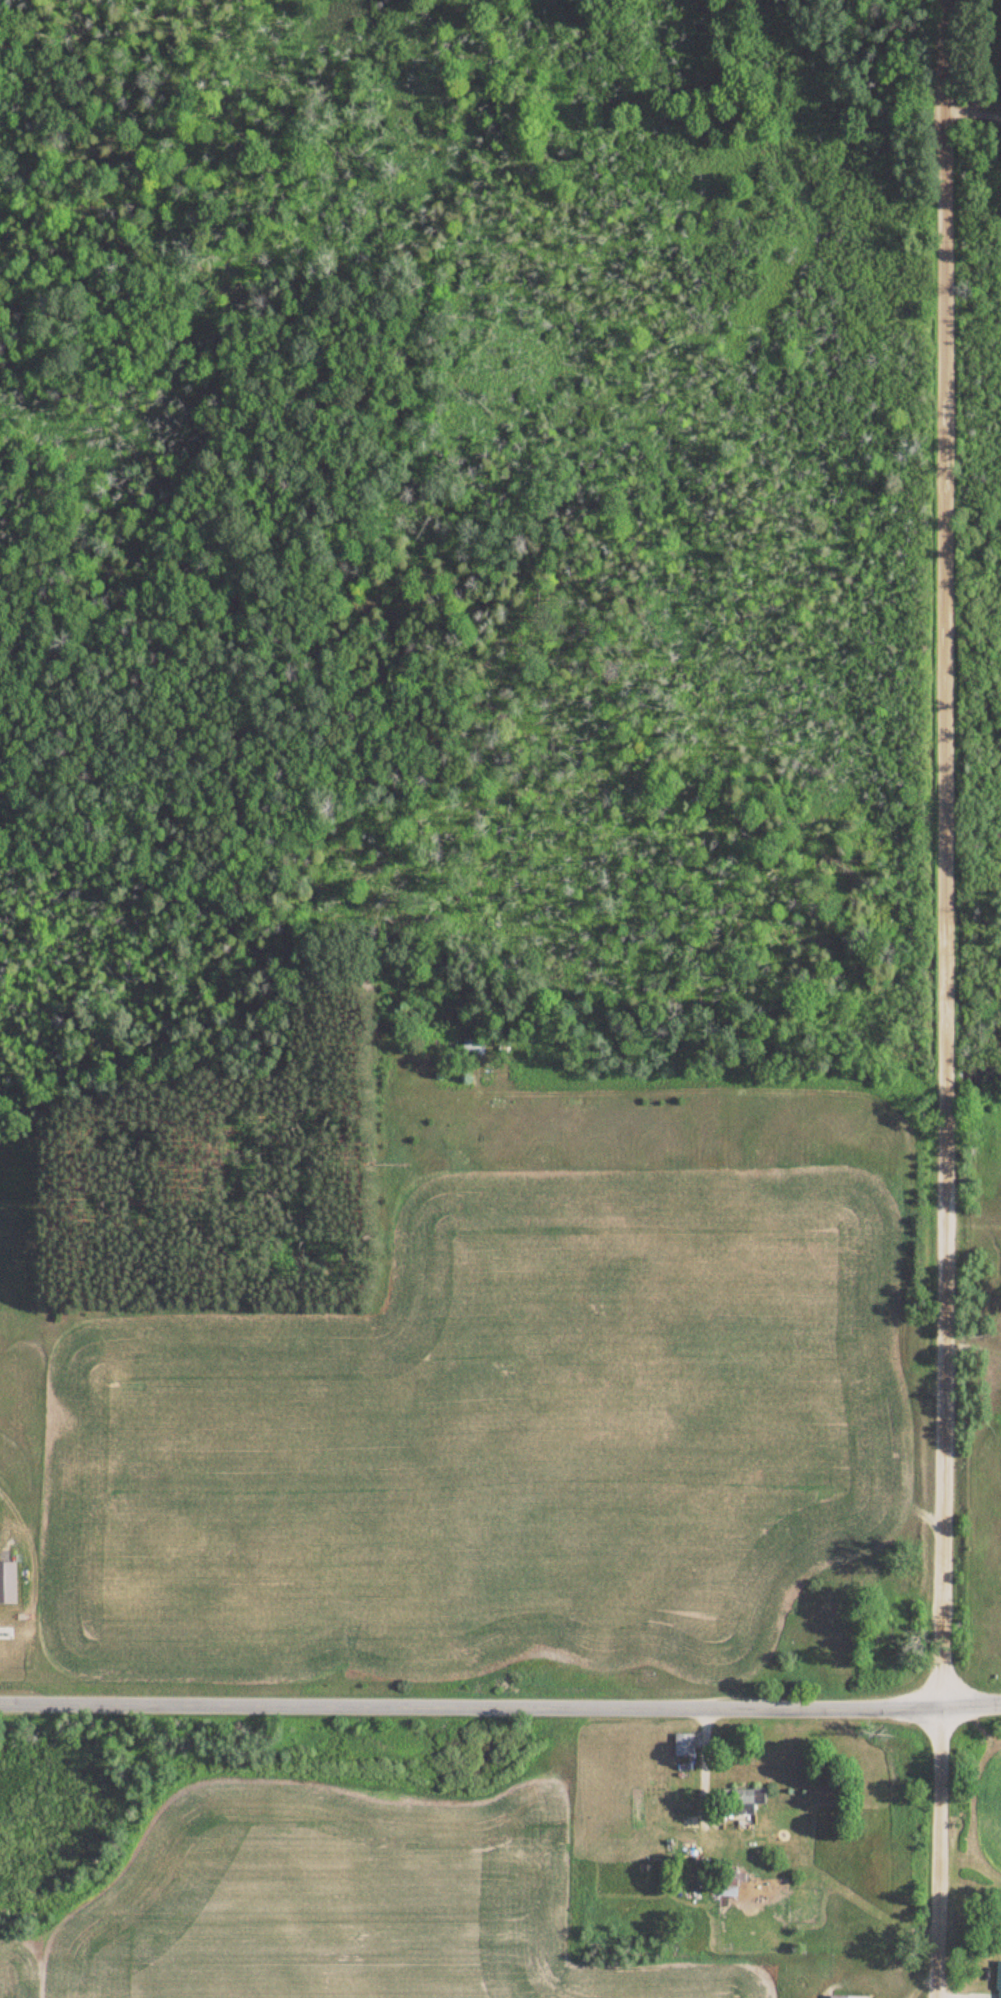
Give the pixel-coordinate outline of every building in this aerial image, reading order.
[(489,1041),(467,1037),(464,1051),(486,1055),(489,1041)] [(677,1755),(696,1755),(696,1733),(677,1733),(677,1755)] [(768,1788),(724,1788),(724,1815),(756,1815),(756,1804),(768,1804),(768,1788)] [(723,1896),(740,1896),(740,1874),(723,1874),(723,1896)]
